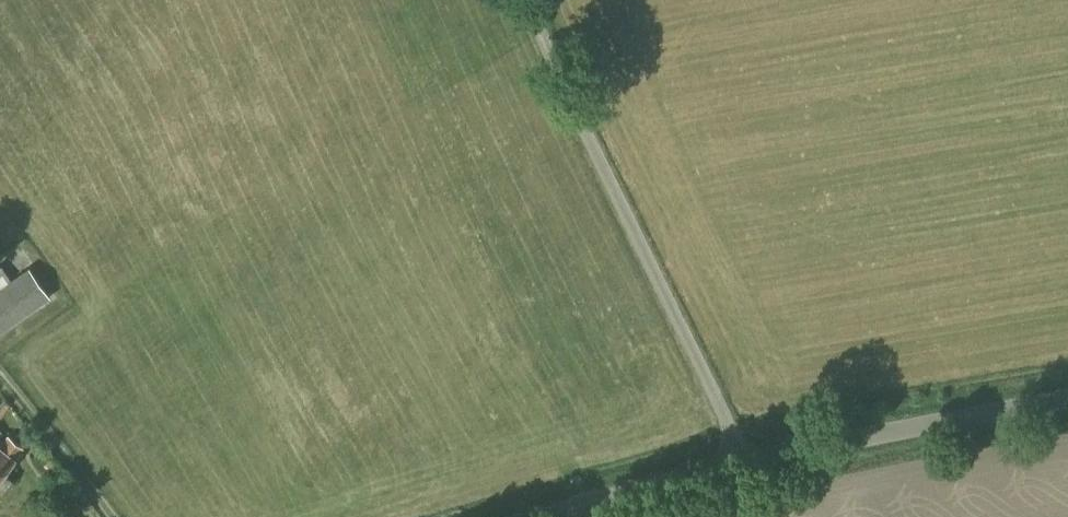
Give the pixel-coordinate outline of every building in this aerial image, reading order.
[(37,282),(28,269),(0,288),(0,309),(37,282)] [(0,309),(0,333),(49,299),(37,282),(0,309)] [(2,493),(12,480),(3,473),(15,458),(15,457),(23,447),(8,436),(0,446),(0,492),(2,493)]
